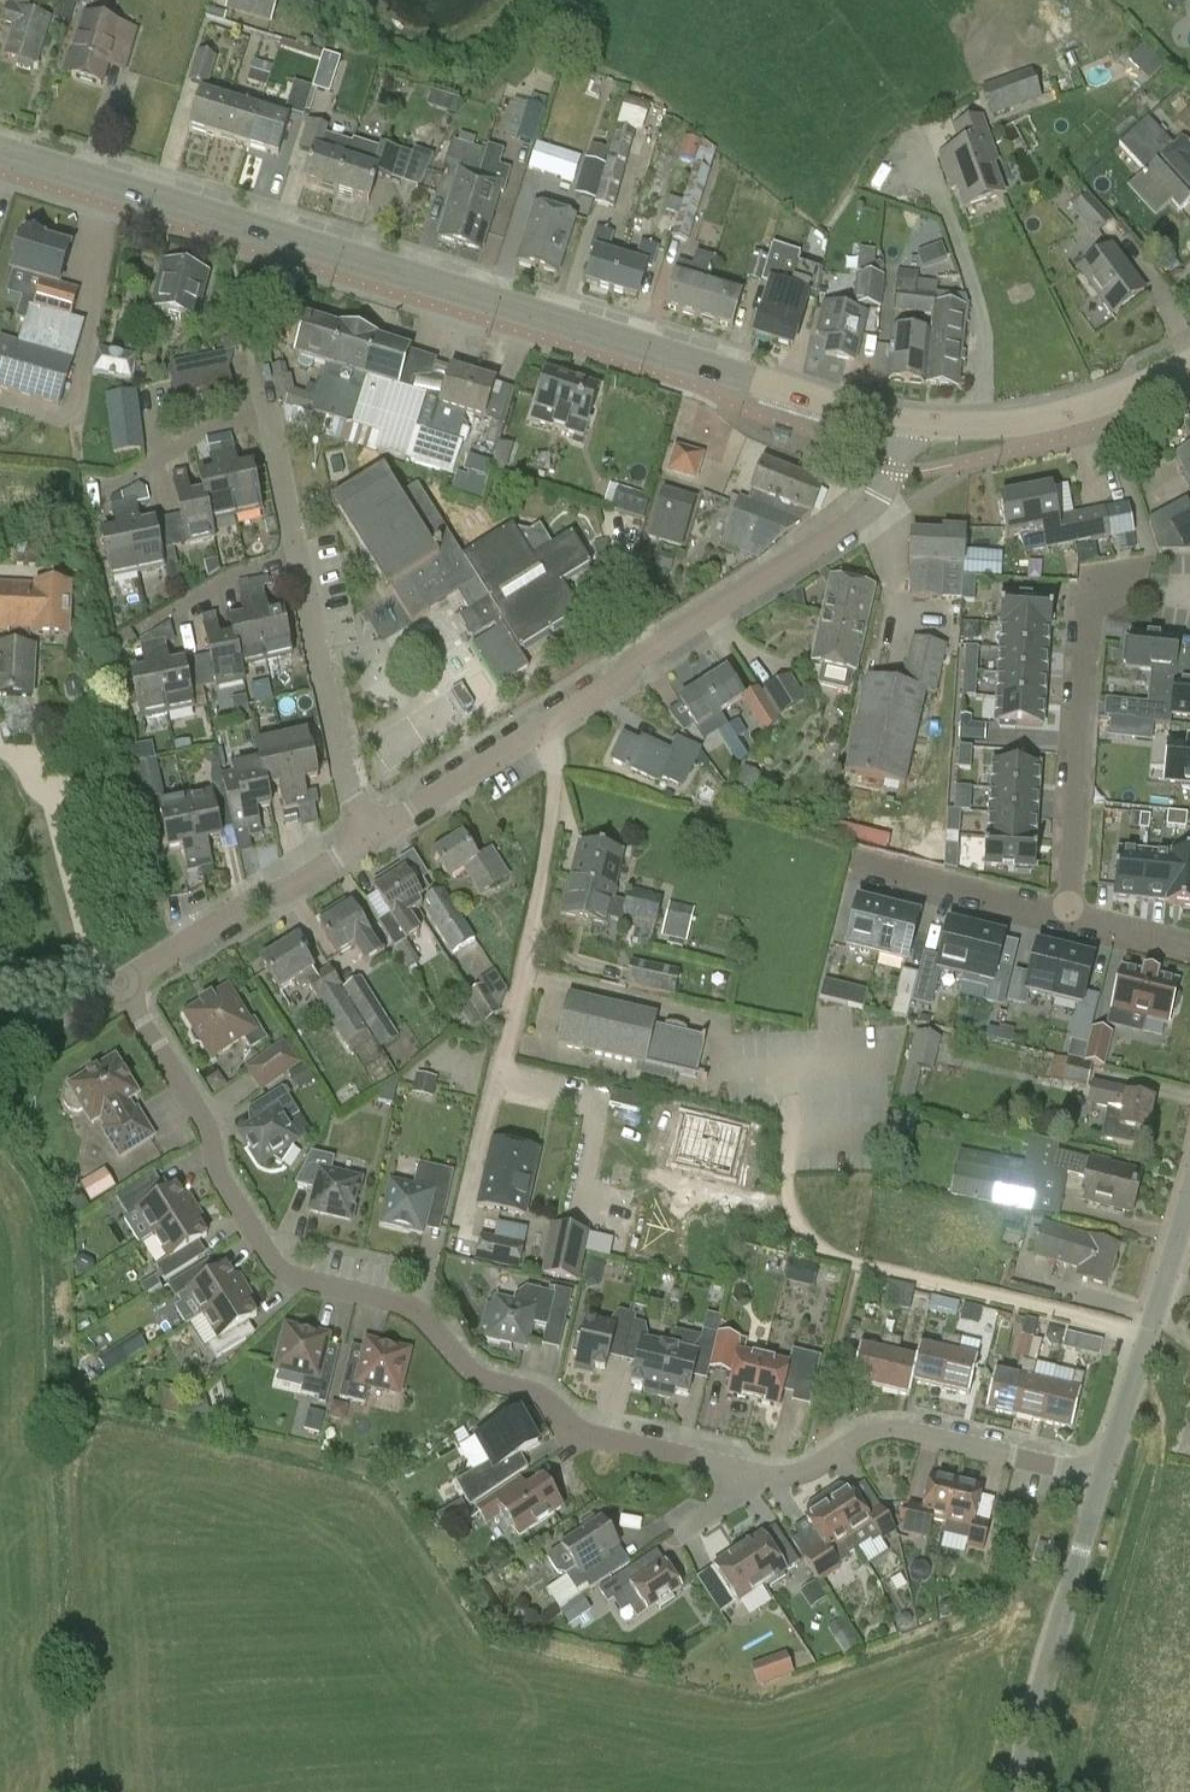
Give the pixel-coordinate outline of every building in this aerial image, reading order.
[(31,0),(10,0),(3,24),(14,28),(5,57),(18,61),(16,67),(30,72),(32,65),(36,66),(50,20),(27,13),(31,0)] [(77,0),(59,0),(52,22),(69,27),(77,0)] [(271,22),(277,0),(234,0),(231,11),(271,22)] [(1173,8),(1183,0),(1166,0),(1173,8)] [(121,28),(86,18),(68,76),(103,87),(121,28)] [(1141,44),(1127,59),(1149,79),(1163,64),(1141,44)] [(208,88),(217,59),(197,53),(188,83),(208,88)] [(330,94),(340,61),(323,56),(313,89),(330,94)] [(267,89),(270,78),(250,72),(247,83),(267,89)] [(304,117),(316,78),(298,72),(285,112),(304,117)] [(991,119),(1041,101),(1031,72),(981,89),(991,119)] [(545,108),(554,80),(541,76),(540,80),(538,80),(530,103),(545,108)] [(217,138),(228,102),(200,93),(189,129),(217,138)] [(228,102),(217,138),(249,148),(260,112),(228,102)] [(534,147),(545,110),(527,105),(516,141),(534,147)] [(1189,134),(1189,105),(1175,119),(1189,134)] [(640,128),(655,134),(663,111),(648,106),(640,128)] [(260,112),(249,148),(279,157),(290,121),(260,112)] [(951,128),(958,151),(940,157),(952,192),(957,190),(964,211),(1004,197),(992,165),(997,163),(989,140),(982,117),(951,128)] [(1181,139),(1173,146),(1148,119),(1119,146),(1145,173),(1144,174),(1180,212),(1189,203),(1189,149),(1181,139)] [(331,190),(347,143),(326,136),(328,129),(308,122),(298,152),(312,157),(304,182),(331,190)] [(613,211),(633,137),(615,132),(594,206),(613,211)] [(677,161),(693,166),(701,142),(685,138),(677,161)] [(446,167),(460,172),(439,238),(460,245),(488,147),(487,147),(486,151),(454,141),(446,167)] [(665,212),(678,216),(671,240),(687,245),(716,151),(701,141),(701,142),(693,166),(682,202),(669,198),(665,212)] [(352,144),(347,143),(331,190),(370,203),(379,176),(403,184),(412,157),(380,146),(379,150),(353,142),(352,144)] [(555,179),(561,152),(537,144),(528,171),(555,179)] [(504,152),(488,147),(460,245),(481,251),(499,192),(503,194),(510,172),(499,167),(504,152)] [(580,158),(561,152),(555,179),(571,184),(580,158)] [(595,201),(605,166),(585,160),(575,195),(595,201)] [(1113,222),(1088,195),(1071,212),(1087,230),(1084,232),(1093,241),(1113,222)] [(558,275),(575,219),(535,206),(517,262),(521,263),(520,266),(530,269),(531,266),(558,275)] [(589,251),(596,253),(586,284),(612,292),(621,259),(608,255),(614,235),(596,229),(589,251)] [(29,232),(24,231),(23,233),(21,232),(19,237),(22,237),(12,271),(10,270),(9,275),(41,284),(35,301),(23,298),(16,321),(24,323),(18,343),(0,338),(0,390),(60,408),(85,323),(72,319),(80,291),(60,286),(64,273),(72,246),(28,234),(29,232)] [(634,263),(621,259),(612,292),(637,300),(646,268),(652,270),(659,250),(640,243),(634,263)] [(770,286),(755,337),(775,343),(793,279),(797,264),(801,252),(773,244),(761,283),(770,286)] [(917,250),(920,266),(946,261),(943,245),(917,250)] [(1145,292),(1113,248),(1079,273),(1111,316),(1145,292)] [(678,263),(674,276),(664,308),(699,319),(709,286),(707,286),(715,260),(696,253),(692,267),(678,263)] [(760,282),(767,258),(754,254),(747,279),(760,282)] [(209,274),(165,263),(153,310),(197,321),(209,274)] [(793,279),(775,343),(793,349),(808,299),(815,301),(823,273),(797,264),(793,279)] [(880,308),(883,278),(857,275),(854,306),(880,308)] [(931,317),(930,335),(893,332),(889,382),(926,386),(935,294),(934,294),(935,283),(897,279),(894,312),(931,317)] [(709,286),(699,319),(733,329),(742,297),(709,286)] [(968,299),(935,294),(926,386),(957,389),(962,338),(964,338),(967,309),(966,309),(968,299)] [(867,316),(837,308),(822,304),(814,337),(829,340),(825,356),(855,363),(867,316)] [(284,407),(287,427),(376,454),(376,452),(394,458),(417,394),(423,376),(431,378),(436,362),(409,353),(410,352),(376,341),(377,340),(341,329),(341,330),(308,320),(296,358),(299,359),(297,365),(300,370),(307,372),(312,369),(314,364),(325,367),(312,414),(284,407)] [(137,357),(97,350),(92,374),(132,381),(137,357)] [(171,384),(200,378),(229,372),(225,353),(174,363),(175,368),(168,370),(171,384)] [(417,394),(394,458),(405,462),(406,458),(454,475),(463,447),(457,445),(457,443),(466,446),(471,432),(461,429),(465,416),(484,422),(496,384),(451,371),(447,383),(431,378),(423,376),(417,394)] [(229,372),(200,378),(203,392),(233,386),(229,372)] [(546,373),(535,410),(530,423),(584,440),(588,427),(600,391),(546,373)] [(200,378),(171,384),(174,399),(203,392),(200,378)] [(233,386),(203,392),(207,407),(236,400),(233,386)] [(108,411),(138,407),(136,392),(106,396),(108,411)] [(203,392),(174,399),(177,413),(207,407),(203,392)] [(140,422),(138,407),(108,411),(110,426),(140,422)] [(140,422),(110,426),(112,440),(142,436),(140,422)] [(240,469),(236,451),(233,434),(215,437),(232,519),(262,512),(253,466),(240,469)] [(142,436),(112,440),(114,455),(144,451),(142,436)] [(207,439),(210,457),(214,474),(200,477),(203,492),(201,493),(210,539),(215,538),(212,523),(232,519),(215,437),(207,439)] [(508,466),(510,447),(497,446),(494,464),(508,466)] [(1174,455),(1189,484),(1189,446),(1174,455)] [(695,481),(702,457),(676,450),(669,473),(695,481)] [(469,479),(476,455),(465,451),(452,492),(480,501),(486,484),(469,479)] [(764,463),(752,493),(748,502),(740,498),(721,546),(758,560),(801,526),(800,525),(811,516),(823,486),(764,463)] [(478,582),(463,558),(418,486),(401,497),(384,470),(332,502),(387,591),(391,589),(412,623),(458,595),(478,582)] [(182,516),(165,519),(174,566),(177,566),(174,548),(188,546),(188,544),(210,539),(201,493),(192,495),(189,479),(188,479),(186,472),(172,475),(174,482),(175,482),(182,516)] [(127,503),(121,504),(136,576),(165,569),(165,568),(174,566),(165,519),(155,522),(155,524),(142,527),(137,505),(150,503),(147,490),(140,485),(125,495),(127,503)] [(611,511),(643,521),(650,498),(618,488),(611,511)] [(1109,539),(1109,538),(1104,511),(1104,509),(1058,518),(1052,489),(1020,495),(1016,492),(1006,493),(1004,499),(1000,499),(1007,539),(1020,536),(1024,556),(1090,543),(1091,546),(1102,543),(1102,541),(1109,539)] [(662,493),(654,519),(648,541),(682,550),(688,529),(696,503),(684,499),(686,495),(679,493),(678,498),(662,493)] [(1185,501),(1149,521),(1158,555),(1189,555),(1189,508),(1185,501)] [(111,507),(112,514),(116,532),(102,535),(112,581),(136,576),(121,504),(111,507)] [(478,582),(458,595),(469,613),(460,619),(472,639),(494,626),(497,631),(472,646),(498,688),(529,669),(519,652),(581,613),(562,584),(592,566),(572,535),(553,547),(547,538),(540,526),(528,533),(515,530),(513,527),(463,558),(478,582)] [(912,535),(910,565),(909,599),(944,601),(945,566),(963,567),(965,531),(944,530),(943,537),(912,535)] [(973,602),(975,579),(963,578),(962,602),(973,602)] [(831,579),(823,616),(867,624),(875,589),(831,579)] [(30,650),(30,632),(32,632),(32,637),(71,639),(72,585),(0,582),(0,633),(9,633),(8,649),(0,648),(0,696),(31,698),(34,650),(30,650)] [(239,594),(240,602),(244,620),(230,623),(233,638),(231,638),(240,684),(245,683),(242,668),(267,663),(252,591),(250,592),(248,582),(238,584),(240,594),(239,594)] [(264,589),(252,591),(267,663),(292,658),(282,612),(269,614),(264,589)] [(804,610),(801,590),(777,605),(804,610)] [(1000,627),(1002,628),(1048,630),(1051,631),(1052,602),(1049,602),(1050,594),(1032,593),(1032,597),(1002,596),(1000,627)] [(211,656),(196,660),(203,688),(217,686),(218,689),(240,684),(231,638),(222,640),(218,624),(216,615),(202,618),(204,625),(203,625),(203,627),(204,627),(211,656)] [(867,624),(823,616),(812,665),(821,667),(817,686),(848,693),(852,674),(855,674),(867,624)] [(1046,655),(1048,630),(1002,628),(1001,652),(1046,655)] [(151,635),(150,636),(166,716),(195,710),(191,691),(203,688),(196,660),(185,662),(185,664),(171,667),(166,644),(162,645),(159,631),(152,635),(151,635)] [(1149,706),(1137,705),(1135,721),(1171,725),(1172,717),(1180,640),(1131,635),(1129,651),(1125,651),(1124,664),(1128,665),(1128,670),(1153,673),(1149,706)] [(132,676),(134,685),(122,688),(126,708),(138,705),(142,721),(166,716),(150,636),(139,642),(142,654),(146,673),(132,676)] [(911,639),(902,686),(866,678),(845,774),(905,788),(927,695),(935,697),(946,646),(911,639)] [(1180,640),(1172,717),(1189,719),(1189,641),(1180,640)] [(977,649),(965,648),(964,673),(976,673),(977,649)] [(1045,679),(1046,655),(1001,652),(999,677),(1045,679)] [(702,688),(720,716),(742,702),(744,700),(727,673),(702,688)] [(976,673),(964,673),(963,697),(975,698),(976,673)] [(1043,704),(1045,679),(999,677),(998,701),(1043,704)] [(781,718),(795,710),(779,685),(765,694),(781,718)] [(474,706),(462,686),(452,692),(464,712),(474,706)] [(720,716),(702,688),(680,702),(697,730),(720,716)] [(742,702),(750,714),(764,735),(779,725),(766,704),(758,692),(744,700),(742,702)] [(1043,704),(998,701),(996,726),(1000,726),(1000,730),(1015,731),(1016,727),(1042,728),(1043,704)] [(961,720),(960,741),(984,743),(985,728),(970,728),(971,720),(961,720)] [(747,735),(738,721),(729,728),(738,742),(747,735)] [(1137,723),(1135,741),(1151,742),(1153,725),(1137,723)] [(738,742),(729,728),(719,734),(726,746),(733,757),(743,750),(738,742)] [(309,733),(282,738),(297,809),(318,804),(317,798),(308,800),(305,781),(318,778),(309,733)] [(641,738),(639,744),(624,737),(612,762),(659,784),(666,788),(669,782),(683,789),(695,763),(701,767),(706,760),(700,753),(702,750),(675,737),(669,752),(650,743),(641,738)] [(259,763),(257,763),(267,809),(272,808),(268,789),(279,787),(283,805),(287,820),(299,818),(297,809),(282,738),(255,744),(259,763)] [(151,741),(133,746),(146,796),(164,792),(151,741)] [(1164,783),(1182,785),(1182,789),(1189,790),(1189,745),(1187,744),(1187,746),(1168,744),(1164,783)] [(957,770),(970,771),(972,748),(959,747),(957,770)] [(998,761),(998,766),(993,765),(992,790),(1038,793),(1039,768),(1013,767),(1013,762),(998,761)] [(224,785),(222,785),(231,829),(247,826),(249,839),(263,836),(258,811),(267,809),(257,763),(234,768),(235,772),(222,775),(224,785)] [(212,794),(183,800),(198,871),(213,868),(208,842),(222,839),(220,831),(231,829),(222,785),(211,788),(212,794)] [(970,812),(971,788),(954,787),(953,812),(970,812)] [(1038,793),(992,790),(990,814),(1036,817),(1038,793)] [(198,871),(183,800),(159,805),(169,851),(183,848),(187,866),(188,873),(198,871)] [(960,813),(954,813),(947,812),(946,835),(959,835),(960,813)] [(1036,817),(990,814),(989,839),(1035,842),(1036,817)] [(1168,814),(1167,823),(1181,825),(1182,815),(1168,814)] [(1181,825),(1189,826),(1189,816),(1182,815),(1181,825)] [(1140,817),(1139,826),(1154,828),(1155,818),(1140,817)] [(961,836),(958,854),(978,857),(980,839),(961,836)] [(462,837),(449,846),(447,841),(433,849),(436,854),(435,855),(450,878),(463,870),(481,897),(511,878),(493,849),(476,859),(462,837)] [(989,839),(986,839),(984,867),(1016,869),(1016,874),(1031,875),(1032,870),(1035,871),(1037,842),(1035,842),(989,839)] [(615,901),(615,900),(617,891),(615,891),(624,853),(581,843),(572,880),(569,880),(568,885),(587,889),(585,894),(615,901)] [(958,848),(945,847),(944,870),(957,872),(958,848)] [(1151,857),(1123,854),(1118,899),(1146,902),(1151,857)] [(1151,857),(1146,902),(1173,905),(1178,859),(1151,857)] [(1178,857),(1177,859),(1178,859),(1173,905),(1173,907),(1189,909),(1189,858),(1178,857)] [(407,873),(404,875),(399,866),(372,884),(376,892),(375,893),(389,915),(378,923),(407,971),(409,969),(412,975),(419,970),(415,965),(419,962),(407,942),(421,933),(411,915),(422,908),(419,903),(424,900),(407,873)] [(587,889),(568,885),(561,914),(609,926),(611,919),(622,922),(623,916),(630,918),(629,922),(654,929),(662,900),(628,891),(625,903),(615,900),(615,901),(585,894),(587,889)] [(444,891),(425,902),(430,911),(424,915),(451,957),(476,941),(444,891)] [(352,908),(350,909),(345,902),(319,919),(323,926),(321,927),(339,956),(353,948),(364,966),(385,951),(370,927),(366,930),(352,908)] [(869,906),(859,904),(847,950),(877,958),(890,907),(870,902),(869,906)] [(671,903),(662,936),(685,942),(694,909),(671,903)] [(910,912),(890,907),(877,958),(907,965),(919,919),(909,916),(910,912)] [(962,984),(963,984),(977,927),(960,923),(959,928),(948,925),(939,960),(924,956),(912,1003),(930,1007),(939,972),(964,978),(962,984)] [(977,927),(963,984),(989,990),(985,1003),(1002,1007),(1011,972),(997,969),(1004,939),(993,936),(994,931),(977,927)] [(312,972),(313,972),(295,942),(275,954),(273,951),(265,956),(267,959),(261,963),(280,992),(296,982),(300,989),(307,985),(351,1054),(368,1044),(373,1041),(341,988),(342,988),(330,968),(315,977),(312,972)] [(1054,1000),(1066,949),(1049,944),(1047,949),(1037,946),(1029,977),(1015,973),(1008,1002),(1025,1006),(1028,994),(1054,1000)] [(1083,953),(1066,949),(1054,1000),(1079,1006),(1070,1042),(1087,1046),(1098,999),(1084,995),(1093,960),(1082,958),(1083,953)] [(626,987),(674,997),(679,972),(631,962),(626,987)] [(1158,976),(1145,973),(1144,975),(1123,970),(1109,1026),(1121,1029),(1124,1015),(1168,1026),(1171,1015),(1176,1013),(1180,998),(1176,995),(1179,983),(1157,978),(1158,976)] [(468,997),(471,1002),(458,1010),(472,1031),(484,1023),(485,1024),(499,1015),(498,1014),(507,991),(495,972),(478,982),(482,988),(468,997)] [(918,976),(902,972),(891,1017),(907,1021),(918,976)] [(384,1016),(360,979),(343,990),(367,1027),(384,1016)] [(823,982),(819,1000),(863,1010),(867,992),(823,982)] [(257,1018),(249,1023),(228,989),(212,999),(211,998),(201,1004),(201,1006),(185,1016),(194,1029),(192,1035),(197,1043),(203,1045),(212,1059),(244,1039),(251,1051),(270,1039),(257,1018)] [(570,997),(558,1047),(637,1065),(635,1072),(672,1081),(673,1074),(696,1079),(705,1039),(685,1035),(686,1031),(680,1027),(674,1026),(667,1026),(666,1030),(654,1027),(657,1017),(570,997)] [(916,1033),(907,1068),(921,1071),(932,1074),(941,1039),(916,1033)] [(262,1090),(297,1064),(283,1045),(248,1071),(262,1090)] [(1049,1080),(1059,1082),(1088,1088),(1093,1065),(1085,1063),(1064,1059),(1054,1057),(1050,1076),(1049,1080)] [(100,1118),(107,1129),(104,1131),(120,1157),(153,1137),(137,1111),(135,1112),(128,1101),(138,1095),(116,1059),(70,1087),(67,1092),(65,1101),(70,1109),(79,1112),(83,1109),(92,1123),(100,1118)] [(912,1104),(917,1085),(904,1082),(899,1101),(912,1104)] [(392,1105),(396,1083),(380,1093),(378,1103),(392,1105)] [(1154,1103),(1136,1099),(1138,1092),(1092,1083),(1086,1108),(1106,1112),(1100,1140),(1134,1147),(1136,1133),(1148,1135),(1154,1103)] [(255,1107),(263,1120),(241,1134),(260,1165),(273,1157),(274,1159),(282,1164),(293,1147),(291,1145),(297,1142),(286,1124),(300,1115),(283,1089),(255,1107)] [(745,1126),(683,1111),(670,1167),(732,1181),(745,1126)] [(539,1152),(493,1142),(479,1207),(525,1217),(539,1152)] [(361,1181),(331,1174),(335,1159),(312,1153),(295,1186),(316,1191),(311,1212),(351,1222),(361,1181)] [(1059,1154),(1054,1173),(1086,1181),(1080,1202),(1133,1215),(1143,1175),(1090,1162),(1059,1154)] [(423,1234),(427,1216),(443,1219),(454,1173),(419,1165),(413,1189),(392,1184),(382,1225),(423,1234)] [(951,1198),(1032,1214),(1033,1213),(1033,1212),(1038,1183),(957,1167),(951,1198)] [(79,1183),(91,1202),(115,1187),(104,1168),(79,1183)] [(158,1199),(151,1187),(145,1178),(115,1197),(128,1219),(139,1212),(154,1236),(197,1210),(189,1198),(183,1198),(176,1188),(158,1199)] [(197,1210),(154,1236),(168,1260),(156,1267),(165,1281),(199,1260),(196,1256),(201,1253),(196,1244),(207,1237),(201,1227),(204,1221),(197,1210)] [(498,1225),(495,1240),(481,1237),(476,1261),(519,1270),(524,1246),(527,1231),(498,1225)] [(1119,1248),(1043,1225),(1033,1257),(1079,1271),(1077,1278),(1107,1287),(1119,1248)] [(579,1284),(590,1234),(552,1226),(542,1276),(579,1284)] [(473,1262),(477,1243),(456,1238),(454,1244),(447,1243),(444,1255),(473,1262)] [(811,1287),(817,1267),(791,1259),(785,1279),(811,1287)] [(201,1267),(174,1283),(167,1288),(175,1301),(177,1300),(180,1304),(174,1309),(186,1327),(203,1316),(246,1289),(239,1278),(232,1278),(226,1268),(208,1279),(201,1267)] [(146,1297),(147,1296),(161,1287),(155,1277),(140,1287),(146,1297)] [(885,1307),(898,1310),(904,1286),(890,1283),(885,1307)] [(915,1288),(904,1286),(898,1310),(915,1288)] [(152,1304),(165,1296),(161,1291),(163,1290),(161,1287),(147,1296),(152,1304)] [(526,1349),(532,1325),(563,1332),(572,1294),(555,1290),(554,1295),(527,1288),(515,1295),(513,1303),(496,1299),(494,1306),(489,1305),(483,1328),(489,1329),(486,1339),(526,1349)] [(254,1301),(246,1289),(203,1316),(219,1340),(209,1346),(216,1359),(246,1340),(239,1328),(257,1317),(250,1307),(254,1301)] [(960,1304),(947,1301),(943,1316),(956,1319),(960,1304)] [(979,1339),(982,1306),(962,1304),(959,1337),(979,1339)] [(626,1343),(634,1308),(621,1305),(619,1312),(608,1326),(587,1321),(582,1340),(577,1339),(574,1355),(579,1356),(575,1370),(592,1374),(594,1369),(605,1371),(612,1340),(626,1343)] [(634,1308),(626,1343),(624,1350),(638,1353),(631,1385),(643,1388),(645,1394),(658,1397),(669,1348),(649,1343),(645,1326),(634,1323),(636,1316),(633,1315),(635,1308),(634,1308)] [(669,1348),(658,1397),(671,1400),(676,1395),(687,1398),(695,1367),(709,1370),(720,1320),(706,1317),(701,1338),(673,1331),(669,1348)] [(1018,1360),(1015,1377),(995,1373),(986,1410),(1015,1417),(1028,1362),(1029,1356),(1033,1340),(1034,1340),(1038,1323),(1026,1320),(1022,1337),(1020,1336),(1014,1359),(1018,1360)] [(277,1369),(305,1376),(301,1394),(319,1399),(318,1403),(326,1405),(336,1365),(321,1362),(327,1338),(287,1329),(277,1369)] [(765,1360),(744,1355),(747,1341),(718,1333),(710,1369),(733,1374),(728,1396),(755,1402),(765,1360)] [(1100,1357),(1103,1340),(1065,1333),(1062,1349),(1100,1357)] [(921,1348),(918,1362),(912,1383),(941,1390),(954,1338),(943,1335),(940,1352),(921,1348)] [(883,1337),(880,1353),(860,1349),(852,1384),(880,1390),(893,1339),(883,1337)] [(954,1338),(941,1390),(970,1396),(978,1361),(957,1356),(961,1339),(954,1338)] [(893,1339),(880,1390),(909,1397),(912,1383),(918,1362),(897,1357),(901,1341),(893,1339)] [(368,1343),(362,1367),(348,1364),(339,1399),(366,1405),(370,1387),(398,1393),(408,1353),(368,1343)] [(765,1360),(755,1402),(780,1408),(786,1381),(814,1388),(821,1358),(792,1351),(789,1365),(765,1360)] [(1036,1365),(1028,1362),(1015,1417),(1044,1423),(1053,1386),(1032,1382),(1036,1365)] [(1071,1391),(1053,1386),(1044,1423),(1073,1430),(1081,1393),(1085,1376),(1075,1374),(1071,1391)] [(477,1438),(490,1461),(454,1482),(461,1495),(471,1509),(528,1471),(521,1457),(538,1448),(523,1423),(524,1422),(522,1422),(522,1423),(511,1420),(511,1419),(510,1419),(477,1438)] [(932,1477),(925,1507),(906,1504),(901,1535),(928,1540),(931,1521),(945,1524),(955,1482),(932,1477)] [(504,1514),(520,1538),(562,1510),(544,1482),(514,1502),(506,1490),(476,1509),(487,1525),(504,1514)] [(945,1524),(946,1524),(944,1536),(968,1541),(966,1550),(983,1554),(990,1523),(975,1520),(983,1489),(955,1482),(945,1524)] [(838,1486),(822,1497),(857,1550),(857,1549),(868,1566),(888,1552),(882,1542),(896,1533),(880,1507),(867,1515),(850,1490),(846,1492),(843,1487),(838,1486)] [(806,1519),(823,1544),(803,1558),(820,1583),(840,1569),(838,1566),(847,1560),(845,1557),(857,1550),(822,1497),(807,1507),(806,1512),(809,1517),(806,1519)] [(602,1521),(563,1547),(562,1546),(549,1555),(548,1562),(556,1574),(566,1575),(576,1592),(585,1586),(588,1591),(609,1577),(599,1561),(619,1547),(602,1521)] [(785,1543),(773,1552),(762,1536),(738,1552),(763,1589),(768,1585),(770,1588),(785,1578),(783,1575),(787,1573),(786,1572),(799,1563),(785,1543)] [(726,1585),(715,1596),(726,1613),(744,1602),(746,1605),(761,1595),(759,1592),(763,1589),(738,1552),(714,1568),(726,1585)] [(664,1565),(643,1580),(634,1566),(598,1590),(608,1604),(613,1601),(622,1613),(629,1608),(636,1619),(648,1611),(649,1612),(657,1607),(660,1610),(674,1599),(672,1596),(681,1590),(664,1565)] [(578,1619),(590,1611),(580,1597),(568,1605),(578,1619)] [(843,1619),(831,1625),(843,1651),(855,1645),(843,1619)] [(750,1667),(757,1684),(758,1688),(763,1687),(779,1681),(771,1659),(750,1667)]
